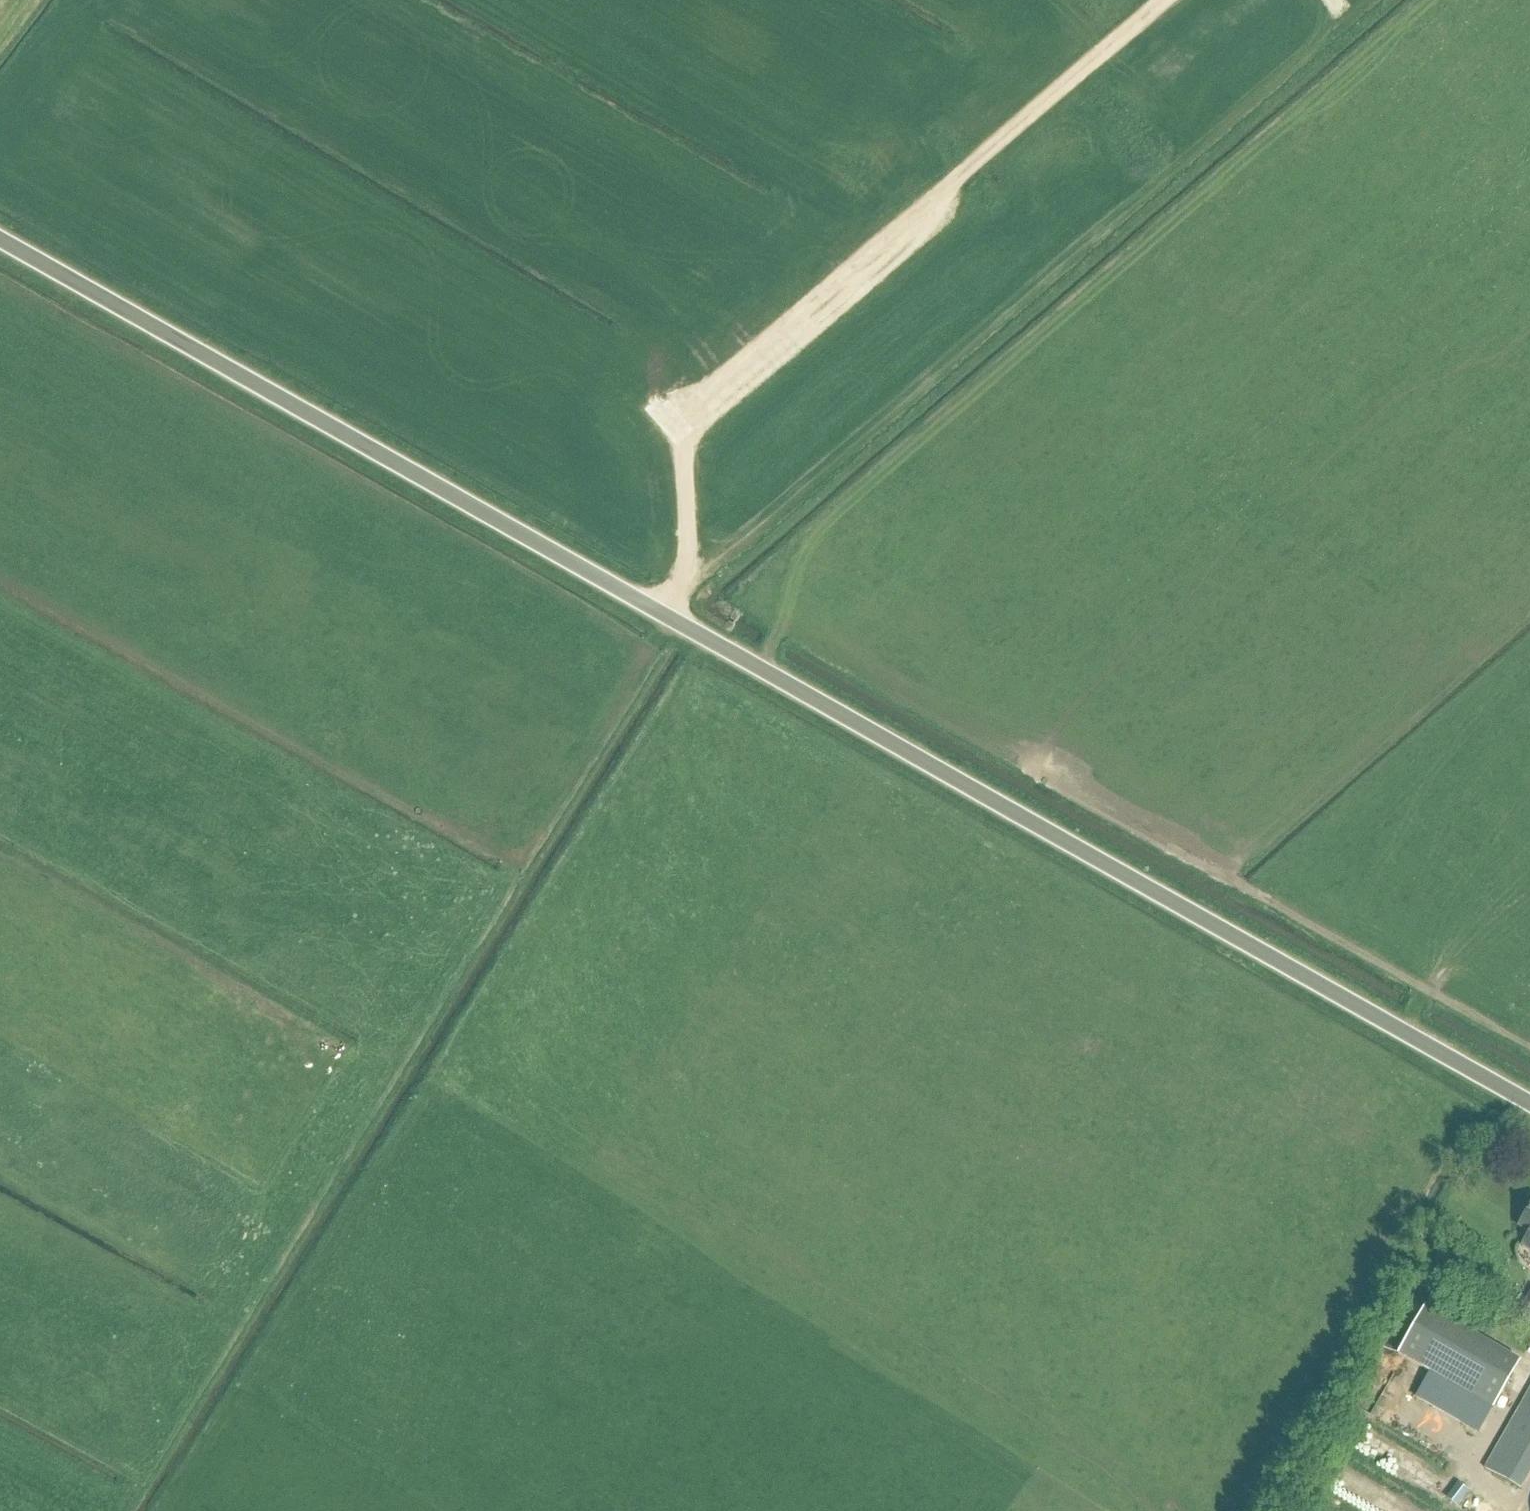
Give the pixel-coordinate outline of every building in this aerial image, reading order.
[(1527,1234),(1519,1247),(1529,1253),(1529,1204),(1517,1228),(1527,1234)] [(1515,1318),(1529,1326),(1529,1292),(1515,1318)] [(1491,1409),(1511,1374),(1417,1320),(1397,1355),(1491,1409)] [(1484,1471),(1518,1490),(1529,1468),(1529,1391),(1484,1471)]
